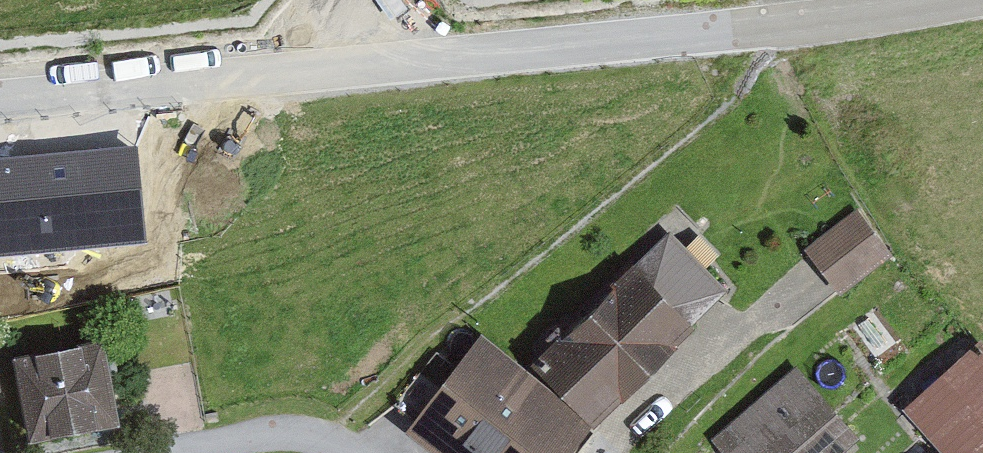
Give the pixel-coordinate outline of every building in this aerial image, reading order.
[(0,160),(0,255),(144,241),(135,147),(0,160)] [(851,289),(900,252),(865,206),(816,244),(851,289)] [(743,289),(675,232),(552,367),(492,336),(423,429),(452,452),(591,452),(609,430),(676,360),(743,289)] [(126,416),(113,343),(31,357),(45,431),(126,416)] [(978,345),(899,415),(937,452),(982,452),(982,351),(978,345)] [(866,431),(810,358),(715,431),(732,452),(837,452),(866,431)]
